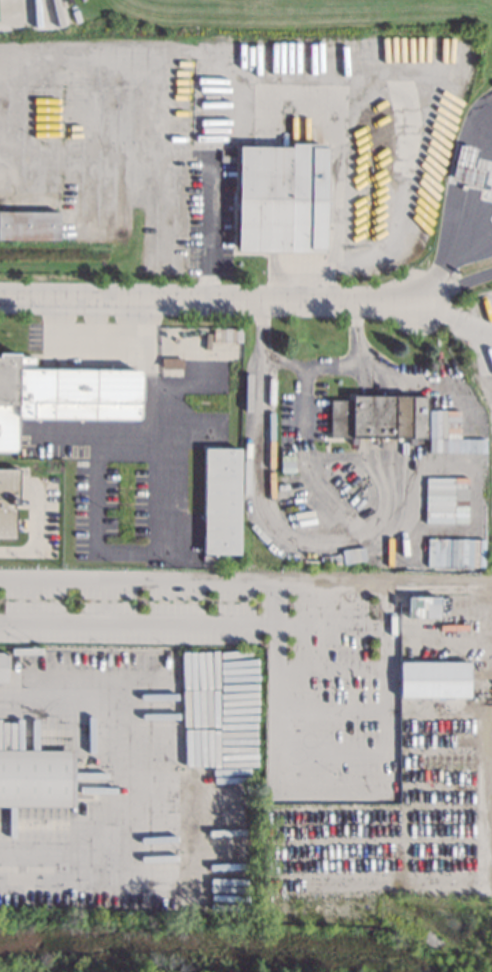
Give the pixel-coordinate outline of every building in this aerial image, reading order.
[(323,252),(235,251),(237,146),(289,146),(289,143),(324,143),(323,252)] [(475,149),(471,167),(483,169),(479,186),(448,179),(456,144),(475,149)] [(59,239),(0,239),(0,210),(59,211),(59,239)] [(241,342),(213,341),(213,328),(241,328),(241,342)] [(13,450),(0,450),(0,353),(17,353),(17,356),(34,357),(34,367),(136,369),(139,370),(140,373),(140,414),(138,418),(135,418),(16,417),(16,447),(15,450),(13,450)] [(182,368),(161,368),(162,357),(183,357),(182,368)] [(425,438),(414,438),(414,444),(408,444),(408,438),(357,437),(357,443),(350,443),(350,436),(329,436),(330,399),(350,399),(350,395),(426,395),(425,438)] [(427,451),(472,450),(472,439),(444,440),(443,410),(426,410),(427,451)] [(240,553),(203,553),(204,448),(241,448),(240,553)] [(16,538),(0,538),(0,468),(16,468),(16,504),(14,504),(14,507),(16,507),(16,538)] [(96,584),(95,629),(226,630),(226,643),(42,641),(42,600),(36,600),(36,601),(32,601),(32,582),(96,584)] [(438,618),(437,596),(406,597),(407,618),(438,618)] [(456,618),(469,618),(469,726),(475,726),(475,760),(412,760),(412,739),(406,739),(406,733),(401,733),(400,618),(439,617),(439,608),(456,608),(456,618)] [(73,806),(0,805),(0,749),(73,750),(73,806)]
